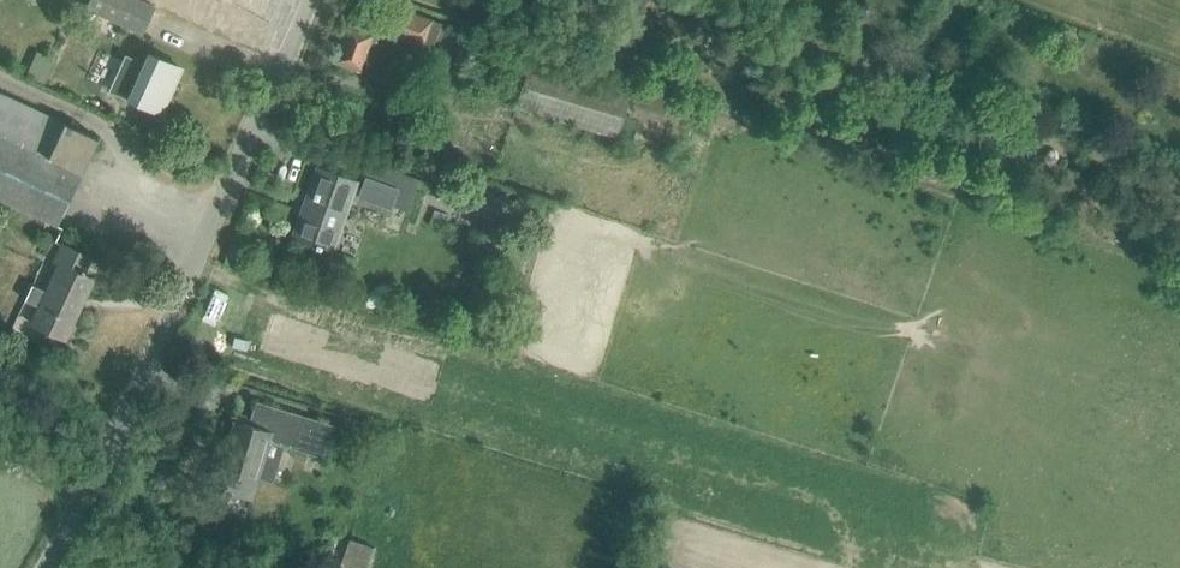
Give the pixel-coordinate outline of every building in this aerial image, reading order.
[(85,9),(141,34),(153,8),(136,0),(89,0),(85,9)] [(394,4),(382,37),(391,41),(387,51),(414,61),(431,17),(394,4)] [(377,78),(387,51),(391,41),(382,37),(373,34),(378,20),(351,10),(332,61),(377,78)] [(53,59),(35,51),(24,75),(42,84),(53,59)] [(110,90),(160,113),(180,68),(148,53),(143,64),(126,56),(110,90)] [(514,107),(616,138),(630,94),(528,63),(514,107)] [(56,227),(97,137),(0,91),(0,201),(56,227)] [(460,147),(446,142),(442,152),(456,157),(460,147)] [(368,162),(362,179),(356,197),(387,208),(389,203),(404,209),(415,178),(368,162)] [(291,236),(333,251),(358,181),(315,167),(291,236)] [(46,291),(31,284),(24,300),(39,307),(31,324),(65,339),(93,279),(82,274),(90,257),(62,244),(53,262),(59,264),(46,291)] [(220,466),(218,466),(211,486),(251,499),(257,480),(271,484),(283,445),(322,457),(332,425),(301,416),(256,402),(249,425),(234,421),(220,466)] [(339,567),(367,567),(373,549),(349,540),(339,567)]
